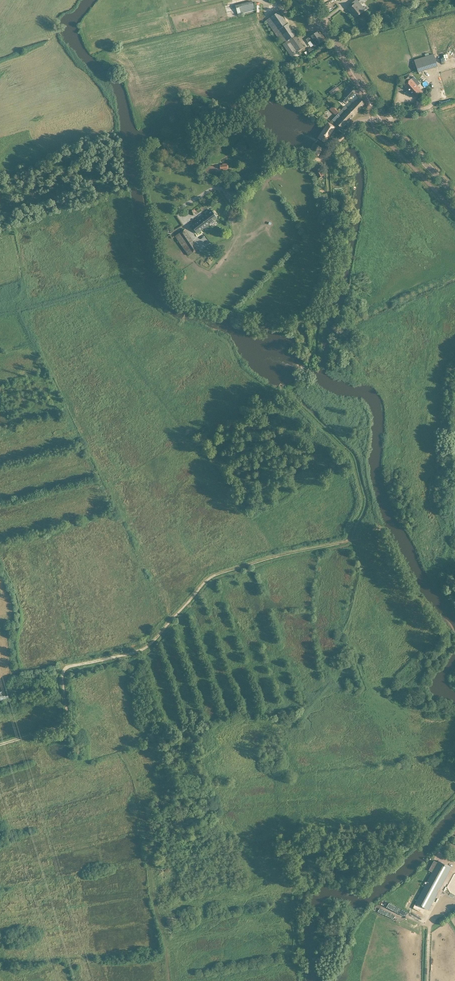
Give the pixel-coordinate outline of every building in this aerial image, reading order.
[(349,8),(351,11),(356,17),(360,14),(362,12),(365,10),(357,0),(356,0),(351,4),(352,6),(349,8)] [(252,1),(236,5),(238,15),(255,10),(252,1)] [(275,14),(266,20),(293,59),(300,54),(298,51),(304,47),(296,35),(297,34),(289,23),(287,24),(279,11),(275,14)] [(308,38),(306,39),(308,43),(311,41),(314,46),(308,50),(310,54),(316,50),(314,47),(323,41),(317,32),(308,38)] [(434,54),(415,60),(418,72),(437,66),(434,54)] [(411,79),(404,85),(415,97),(422,91),(411,79)] [(352,87),(341,99),(345,103),(353,95),(356,91),(352,87)] [(348,109),(341,117),(343,119),(344,119),(347,122),(357,112),(363,106),(365,104),(364,103),(359,98),(355,101),(351,106),(348,109)] [(333,106),(330,108),(336,114),(338,111),(333,106)] [(337,114),(332,120),(335,122),(342,128),(347,122),(344,119),(343,119),(341,117),(337,114)] [(323,130),(317,138),(324,143),(330,135),(335,127),(328,122),(323,130)] [(312,148),(310,152),(317,157),(320,151),(320,152),(322,148),(318,146),(317,145),(314,144),(312,148)] [(317,163),(313,166),(319,178),(325,175),(322,170),(321,170),(317,163)] [(201,218),(191,225),(197,233),(207,225),(217,217),(212,210),(201,218)] [(185,229),(175,236),(188,256),(199,249),(185,229)] [(437,862),(434,860),(429,870),(432,872),(415,903),(428,910),(438,892),(436,891),(447,871),(449,872),(451,867),(438,860),(437,862)] [(393,919),(395,915),(384,909),(382,913),(393,919)]
